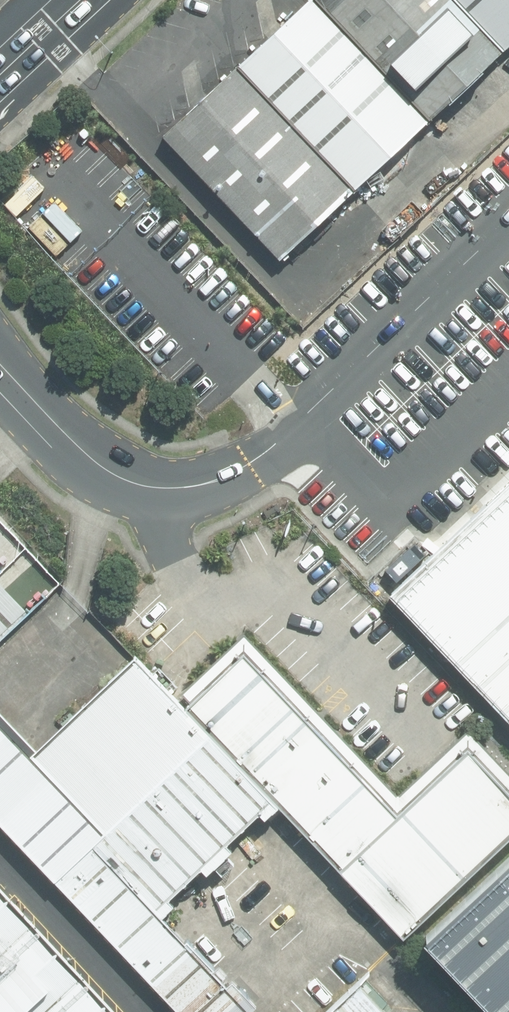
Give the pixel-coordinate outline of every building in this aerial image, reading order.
[(427,124),(309,0),(234,71),(350,193),(427,124)] [(446,0),(310,0),(309,0),(427,124),(499,56),(446,0)] [(499,56),(508,47),(508,0),(446,0),(499,56)] [(350,193),(234,71),(158,140),(272,260),(275,263),(350,193)] [(508,730),(508,475),(422,556),(392,584),(380,595),(508,730)] [(410,544),(381,572),(392,584),(422,556),(410,544)] [(0,561),(0,634),(36,601),(0,561)] [(178,711),(272,810),(394,941),(508,833),(508,781),(462,731),(400,790),(393,797),(239,634),(180,690),(176,694),(185,704),(178,711)] [(16,758),(93,839),(82,849),(151,922),(166,908),(160,902),(193,871),(199,877),(224,853),(219,848),(250,818),(257,825),(272,810),(178,711),(127,657),(23,751),(16,758)] [(168,1011),(236,1011),(151,922),(82,849),(93,839),(16,758),(23,751),(0,727),(0,836),(168,1011)] [(423,935),(497,1011),(508,1011),(508,854),(423,935)] [(0,901),(0,1011),(101,1011),(0,901)] [(350,987),(324,1011),(374,1011),(350,987)]
